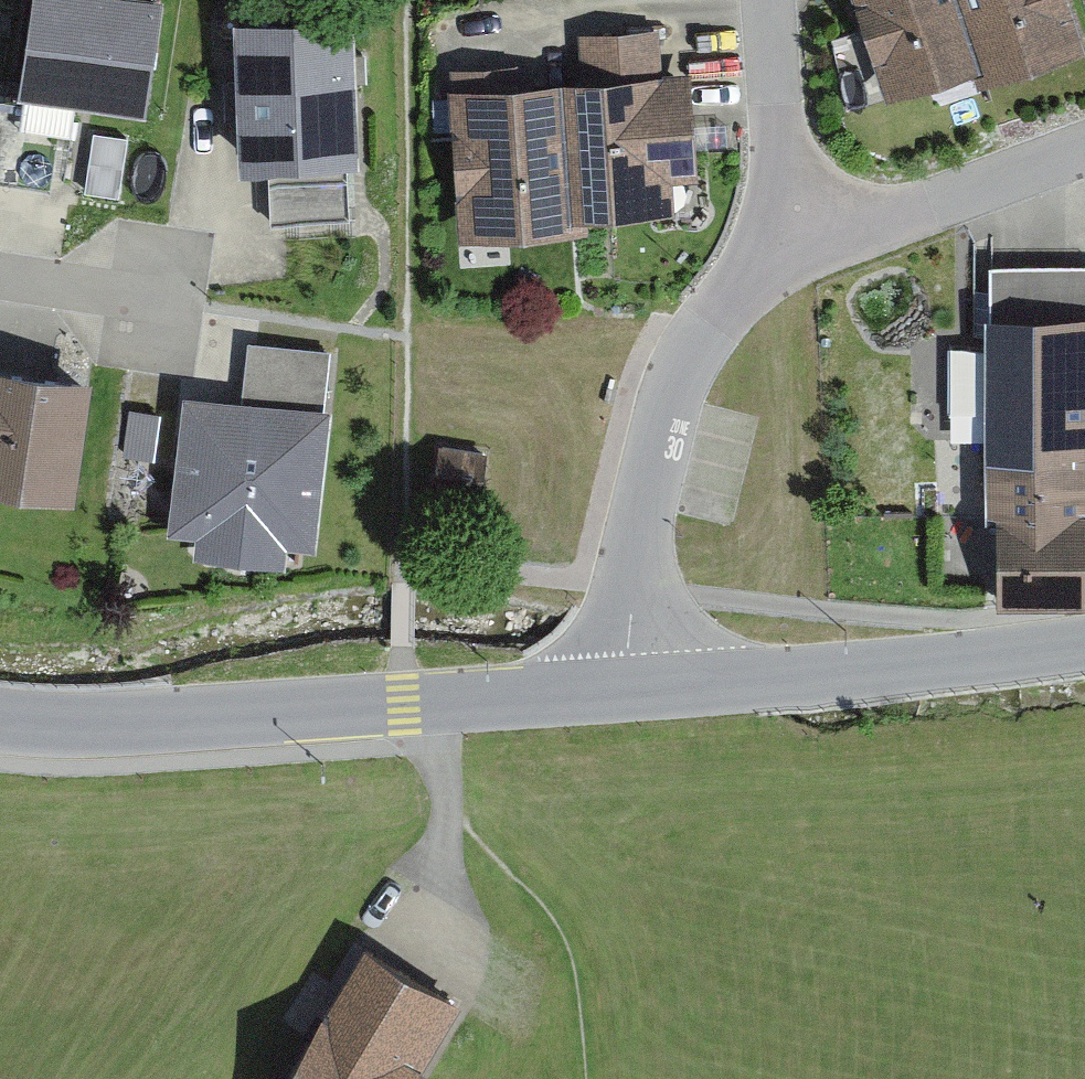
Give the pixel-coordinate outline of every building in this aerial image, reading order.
[(17,91),(22,92),(21,98),(0,95),(0,180),(50,187),(58,130),(73,132),(77,104),(147,114),(163,0),(30,0),(17,91)] [(885,98),(974,70),(978,82),(1084,48),(1084,43),(1071,0),(854,0),(885,98)] [(234,14),(240,166),(269,165),(271,221),(349,218),(347,164),(360,164),(354,17),(304,19),(304,11),(234,14)] [(580,74),(449,83),(460,238),(588,229),(587,215),(673,209),(671,177),(697,176),(689,69),(665,70),(662,23),(577,29),(580,74)] [(985,512),(995,512),(995,605),(1084,605),(1084,263),(990,263),(990,310),(985,310),(985,512)] [(184,390),(168,534),(195,537),(193,557),(283,567),(285,547),(315,550),(331,409),(324,408),(331,349),(248,339),(242,397),(184,390)] [(75,499),(91,376),(0,364),(0,490),(75,499)] [(161,412),(128,408),(122,454),(155,459),(161,412)] [(487,450),(438,443),(431,491),(481,498),(487,450)] [(280,1078),(417,1078),(426,1065),(423,1064),(461,1001),(364,942),(280,1078)]
